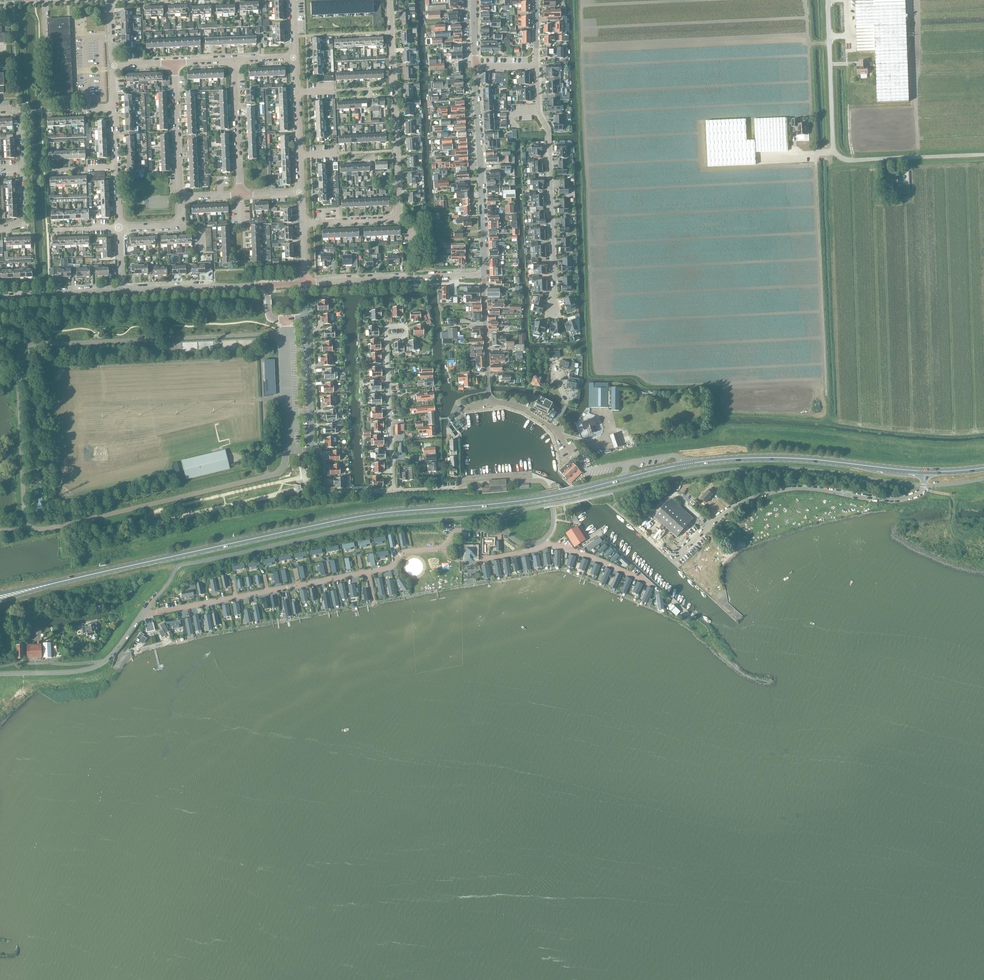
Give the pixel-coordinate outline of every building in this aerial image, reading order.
[(372,0),(311,3),(311,15),(315,15),(319,15),(325,15),(329,14),(333,14),(335,14),(339,14),(346,14),(350,14),(353,13),(356,13),(360,13),(366,13),(370,13),(373,13),(373,25),(382,24),(381,17),(381,14),(381,11),(380,10),(381,10),(381,0),(372,1),(372,0)] [(450,10),(460,9),(464,5),(463,0),(449,0),(450,10)] [(855,0),(856,20),(857,52),(875,52),(876,85),(877,103),(908,102),(905,0),(862,0),(855,0)] [(132,8),(124,8),(124,12),(121,12),(121,18),(132,18),(132,19),(136,19),(135,16),(132,16),(132,15),(130,15),(129,12),(132,12),(132,8)] [(551,11),(543,11),(544,18),(548,18),(548,20),(558,20),(558,17),(560,17),(560,10),(555,10),(555,9),(551,9),(551,11)] [(440,11),(427,11),(426,11),(426,14),(428,14),(428,19),(440,19),(440,11)] [(460,12),(448,13),(448,18),(449,23),(460,23),(460,17),(461,17),(460,12)] [(53,66),(44,67),(45,77),(49,76),(50,93),(50,95),(50,97),(73,96),(73,91),(72,71),(72,67),(71,61),(70,60),(69,60),(68,37),(68,36),(68,20),(47,21),(48,37),(52,36),(53,66)] [(490,24),(490,28),(500,28),(500,21),(489,21),(489,20),(480,20),(481,24),(490,24)] [(551,33),(558,33),(562,33),(562,23),(555,23),(555,25),(548,25),(548,26),(544,26),(544,33),(547,33),(548,33),(551,33)] [(402,37),(403,44),(411,44),(410,32),(402,32),(402,37)] [(558,40),(558,35),(555,36),(555,37),(544,37),(544,44),(551,44),(551,41),(555,41),(555,40),(558,40)] [(313,43),(313,45),(320,45),(323,45),(323,43),(322,42),(320,42),(320,39),(320,37),(312,37),(311,38),(311,43),(312,43),(313,43)] [(453,50),(454,53),(462,52),(461,45),(451,46),(451,43),(442,44),(443,49),(451,49),(451,50),(453,50)] [(557,58),(561,58),(563,58),(563,48),(553,48),(553,50),(543,50),(543,57),(550,57),(550,55),(557,55),(557,58)] [(402,52),(403,63),(411,62),(410,52),(402,52)] [(498,63),(519,64),(519,56),(498,55),(498,63)] [(857,67),(857,75),(868,74),(867,67),(866,67),(866,61),(860,61),(860,67),(857,67)] [(463,73),(462,63),(453,64),(454,71),(451,71),(451,74),(463,73)] [(546,67),(546,72),(558,72),(558,67),(560,66),(560,63),(553,63),(553,66),(546,67)] [(403,69),(403,73),(404,73),(405,80),(413,79),(412,68),(403,69)] [(517,79),(529,79),(529,77),(530,77),(530,74),(529,74),(521,74),(521,71),(515,71),(515,74),(519,74),(519,79),(517,79)] [(554,77),(554,80),(561,80),(560,77),(557,77),(556,72),(558,72),(546,72),(546,73),(545,73),(546,77),(547,77),(547,78),(554,77)] [(162,73),(156,73),(157,81),(166,81),(166,77),(163,77),(162,73)] [(132,74),(126,75),(126,76),(125,76),(124,76),(124,79),(125,80),(126,80),(126,83),(130,82),(130,85),(131,85),(133,85),(133,82),(132,74)] [(495,80),(495,74),(489,74),(481,74),(481,80),(480,81),(480,83),(481,84),(489,84),(489,79),(491,79),(491,80),(495,80)] [(495,74),(495,80),(495,83),(498,83),(503,83),(503,86),(507,86),(506,74),(495,74)] [(515,85),(515,88),(522,88),(522,85),(529,84),(530,84),(530,80),(529,81),(529,79),(517,79),(517,85),(515,85)] [(547,87),(547,89),(559,89),(559,88),(557,88),(557,84),(561,83),(561,80),(554,80),(554,83),(547,84),(546,84),(546,87),(547,87)] [(404,86),(404,98),(413,98),(412,86),(404,86)] [(517,91),(517,96),(530,96),(530,94),(531,94),(530,91),(529,91),(529,90),(522,91),(522,88),(515,88),(515,91),(517,91)] [(555,94),(555,97),(561,97),(561,94),(560,94),(559,89),(547,89),(547,91),(546,91),(546,94),(547,94),(555,94)] [(254,96),(246,97),(247,103),(251,103),(251,106),(256,106),(256,103),(254,103),(254,96)] [(530,96),(517,96),(517,101),(516,102),(516,105),(523,105),(522,102),(530,101),(531,101),(531,97),(530,97),(530,96)] [(547,106),(560,105),(560,100),(561,100),(561,97),(555,97),(555,100),(547,100),(547,101),(546,101),(547,105),(548,105),(548,106),(547,106)] [(375,111),(375,106),(379,106),(378,99),(372,100),(372,104),(370,104),(370,111),(375,111)] [(405,104),(405,116),(414,116),(413,104),(405,104)] [(560,105),(547,106),(547,111),(555,111),(555,114),(562,114),(562,111),(560,111),(560,105)] [(558,130),(562,130),(562,123),(562,117),(555,117),(555,123),(553,123),(553,130),(554,130),(554,131),(558,131),(558,130)] [(755,141),(756,152),(788,151),(787,118),(754,119),(755,141)] [(416,134),(416,126),(421,125),(421,119),(413,119),(413,122),(405,123),(406,127),(407,127),(407,130),(406,130),(405,131),(405,133),(406,134),(407,134),(416,134)] [(755,152),(756,152),(755,141),(747,141),(747,120),(706,121),(708,167),(756,164),(755,152)] [(798,124),(798,120),(792,120),(792,127),(798,127),(798,135),(807,135),(806,124),(798,124)] [(136,125),(126,126),(126,132),(130,132),(130,134),(136,134),(138,134),(138,132),(138,127),(136,127),(136,125)] [(324,132),(316,132),(317,139),(319,138),(320,142),(325,141),(324,132)] [(130,137),(126,137),(126,143),(134,143),(137,143),(137,144),(140,144),(140,141),(140,140),(137,140),(136,134),(130,134),(130,137)] [(288,137),(285,137),(285,134),(279,134),(280,137),(280,141),(279,141),(279,144),(281,143),(288,143),(288,137)] [(406,141),(406,145),(408,145),(408,151),(416,151),(416,143),(420,143),(420,137),(414,137),(414,141),(406,141)] [(485,150),(493,150),(493,149),(497,149),(496,139),(493,139),(485,140),(485,150)] [(565,152),(565,145),(560,145),(560,144),(557,144),(557,145),(556,145),(556,152),(558,152),(558,158),(565,158),(565,152)] [(541,156),(540,151),(541,151),(541,146),(535,146),(535,145),(532,145),(532,146),(531,146),(531,153),(533,153),(533,156),(541,156)] [(418,162),(418,160),(422,160),(422,155),(414,155),(414,158),(407,158),(407,162),(408,162),(408,168),(415,168),(415,162),(418,162)] [(529,163),(530,168),(542,168),(542,166),(543,166),(543,163),(542,163),(542,162),(534,163),(534,160),(528,160),(528,163),(529,163)] [(557,168),(557,175),(558,175),(558,176),(561,176),(561,175),(566,175),(566,168),(565,162),(558,162),(559,168),(557,168)] [(510,164),(500,165),(501,171),(501,174),(511,173),(510,167),(510,164)] [(139,167),(127,167),(128,173),(131,173),(131,177),(138,176),(137,173),(135,173),(135,170),(140,169),(139,167)] [(528,173),(528,177),(535,176),(535,173),(542,173),(543,173),(543,169),(542,169),(542,168),(530,168),(530,173),(528,173)] [(469,178),(469,177),(470,176),(470,174),(469,174),(468,174),(468,173),(467,173),(467,170),(458,170),(459,173),(456,174),(456,179),(469,178)] [(418,178),(418,177),(424,177),(423,171),(417,171),(417,174),(415,174),(408,175),(408,178),(409,184),(416,184),(415,179),(418,178)] [(488,174),(486,174),(486,175),(486,180),(500,179),(500,174),(501,174),(501,171),(495,171),(494,171),(488,171),(488,174)] [(530,180),(530,185),(543,185),(543,179),(535,179),(535,176),(528,177),(529,180),(530,180)] [(88,178),(89,182),(91,182),(91,181),(100,181),(100,188),(108,188),(108,182),(105,182),(105,177),(102,178),(99,178),(97,178),(94,178),(91,178),(88,178)] [(888,177),(889,185),(897,185),(897,177),(888,177)] [(560,195),(560,196),(563,195),(563,194),(568,194),(568,187),(567,187),(567,181),(560,181),(560,188),(559,188),(559,195),(560,195)] [(469,186),(467,187),(467,183),(457,184),(451,185),(451,188),(454,187),(454,194),(456,194),(458,193),(469,191),(469,186)] [(529,190),(529,194),(536,193),(535,190),(543,190),(544,190),(544,186),(543,186),(543,185),(530,185),(533,185),(533,190),(529,190)] [(420,198),(420,197),(425,197),(424,190),(416,190),(416,193),(409,194),(409,197),(410,203),(417,203),(416,198),(420,198)] [(531,202),(543,202),(543,200),(544,200),(544,196),(543,196),(536,196),(536,193),(529,194),(529,197),(533,197),(533,202),(531,202)] [(327,195),(319,196),(319,202),(323,202),(323,205),(329,204),(329,198),(330,198),(330,195),(327,195)] [(560,207),(559,207),(559,214),(560,214),(560,215),(563,215),(563,214),(568,214),(567,207),(567,201),(560,201),(560,207)] [(530,207),(530,210),(536,210),(536,207),(544,207),(545,207),(544,203),(543,203),(543,202),(531,202),(531,207),(530,207)] [(262,211),(262,203),(255,203),(255,205),(253,205),(253,211),(256,211),(259,211),(262,211)] [(262,203),(262,211),(267,210),(268,214),(271,213),(271,212),(270,206),(268,206),(268,203),(262,203)] [(505,206),(505,214),(514,214),(513,205),(505,206)] [(487,206),(488,214),(488,215),(497,215),(496,208),(499,208),(499,206),(487,206)] [(463,212),(463,216),(471,216),(470,207),(464,207),(456,208),(456,212),(463,212)] [(536,213),(536,210),(530,210),(530,214),(531,214),(531,219),(532,219),(545,218),(544,218),(544,217),(545,217),(545,213),(544,213),(536,213)] [(468,217),(457,218),(457,224),(463,223),(463,227),(471,226),(471,220),(468,220),(468,217)] [(530,228),(537,227),(537,224),(545,224),(545,218),(532,219),(532,224),(530,224),(530,228)] [(560,234),(560,235),(564,235),(564,234),(568,233),(568,226),(568,220),(561,221),(561,227),(559,227),(559,234),(560,234)] [(546,234),(545,230),(544,230),(537,230),(537,227),(530,228),(530,231),(533,231),(533,236),(545,236),(545,234),(546,234)] [(531,241),(531,245),(538,244),(537,241),(545,241),(546,241),(546,237),(545,237),(545,236),(533,236),(533,241),(531,241)] [(52,238),(52,242),(49,242),(50,247),(56,246),(57,253),(59,253),(58,238),(55,238),(55,237),(53,237),(52,238)] [(137,246),(136,238),(134,239),(134,237),(128,237),(127,238),(128,243),(131,243),(131,247),(134,247),(134,251),(131,252),(131,255),(137,255),(137,253),(137,249),(137,246)] [(560,246),(560,253),(561,253),(561,254),(564,254),(564,253),(569,253),(569,246),(568,240),(561,240),(562,246),(560,246)] [(533,248),(533,253),(545,252),(545,251),(546,251),(546,247),(545,247),(538,247),(538,244),(531,245),(531,248),(533,248)] [(376,254),(377,254),(377,255),(371,255),(371,259),(365,259),(365,267),(373,266),(373,264),(377,264),(377,261),(381,261),(380,247),(376,247),(376,254)] [(322,262),(322,267),(327,267),(327,262),(330,262),(330,261),(334,260),(334,252),(336,252),(336,249),(330,249),(330,254),(320,255),(321,262),(322,262)] [(504,253),(504,250),(501,250),(489,250),(489,256),(490,256),(491,260),(501,260),(501,253),(498,253),(498,252),(499,252),(500,253),(504,253)] [(8,252),(4,252),(5,260),(13,260),(13,257),(8,257),(8,252)] [(531,258),(532,261),(538,261),(538,258),(545,258),(546,258),(546,254),(545,254),(545,252),(533,253),(533,258),(531,258)] [(352,255),(348,255),(348,253),(345,253),(345,256),(342,256),(343,265),(352,265),(352,267),(358,267),(357,256),(352,256),(352,255)] [(399,255),(388,256),(388,265),(394,264),(399,263),(399,262),(403,261),(403,253),(399,254),(399,255)] [(458,255),(458,262),(459,262),(459,265),(465,265),(467,264),(467,262),(465,261),(465,255),(458,255)] [(230,257),(222,258),(223,264),(224,264),(224,267),(231,267),(230,257)] [(68,259),(64,259),(64,264),(65,278),(67,277),(68,278),(70,278),(70,277),(71,277),(71,274),(74,274),(74,267),(74,266),(68,266),(68,259)] [(562,265),(562,272),(563,272),(563,273),(566,273),(566,272),(571,272),(571,265),(570,265),(570,259),(563,259),(563,265),(562,265)] [(500,260),(490,260),(490,268),(497,268),(502,268),(502,265),(500,265),(500,260)] [(533,265),(533,271),(546,270),(546,264),(538,264),(538,261),(532,261),(532,265),(533,265)] [(201,265),(198,265),(199,274),(205,273),(205,270),(208,270),(208,262),(201,262),(201,265)] [(62,268),(55,268),(55,275),(58,275),(58,278),(59,278),(59,279),(60,279),(61,279),(62,279),(62,278),(64,278),(65,278),(64,264),(62,264),(62,268)] [(135,274),(142,274),(141,266),(138,266),(138,264),(132,264),(132,267),(132,271),(135,271),(135,274)] [(148,271),(151,271),(151,266),(151,264),(144,264),(145,266),(141,266),(142,274),(148,274),(148,271)] [(183,266),(179,266),(180,274),(186,274),(186,271),(189,271),(189,264),(182,264),(183,266)] [(195,264),(189,264),(189,271),(192,271),(192,274),(199,274),(198,265),(195,266),(195,264)] [(93,273),(93,266),(86,267),(86,265),(83,265),(83,268),(84,277),(90,276),(90,273),(93,273)] [(102,268),(103,276),(109,276),(109,273),(112,272),(112,265),(105,266),(105,268),(102,268)] [(160,265),(151,266),(151,271),(151,273),(154,272),(154,276),(161,275),(160,265)] [(170,265),(160,265),(161,275),(167,275),(167,272),(170,272),(170,265)] [(176,265),(170,265),(170,272),(173,272),(173,275),(180,274),(179,266),(176,266),(176,265)] [(93,266),(93,273),(96,273),(96,276),(103,276),(102,268),(99,268),(99,266),(93,266)] [(80,267),(74,267),(74,274),(77,274),(77,279),(81,278),(81,277),(84,277),(83,268),(80,269),(80,267)] [(532,275),(532,278),(539,278),(539,275),(546,275),(546,274),(547,274),(547,271),(546,271),(546,270),(533,271),(534,275),(532,275)] [(534,282),(534,287),(547,286),(546,285),(547,285),(547,281),(546,281),(539,281),(539,278),(532,278),(532,282),(534,282)] [(571,292),(570,285),(570,278),(563,279),(563,285),(561,285),(562,292),(563,292),(563,293),(566,293),(566,292),(571,292)] [(547,286),(534,287),(536,287),(537,292),(533,292),(533,295),(539,295),(539,292),(547,292),(547,291),(548,291),(548,288),(547,288),(547,286)] [(454,304),(454,297),(449,297),(449,288),(442,288),(442,293),(442,300),(439,300),(439,303),(448,303),(448,304),(454,304)] [(487,299),(488,299),(493,299),(493,298),(499,298),(499,293),(503,293),(503,288),(487,289),(487,299)] [(464,295),(464,298),(466,298),(466,303),(469,303),(481,303),(480,298),(471,298),(471,295),(464,295)] [(565,306),(567,312),(568,312),(568,313),(571,312),(571,311),(575,310),(573,303),(571,297),(565,299),(566,305),(565,306)] [(493,299),(488,299),(487,299),(487,302),(487,308),(504,308),(504,299),(493,299)] [(537,313),(537,314),(540,314),(541,313),(543,307),(541,306),(543,300),(536,299),(535,305),(534,305),(533,311),(537,313)] [(318,311),(328,310),(330,310),(331,309),(331,305),(330,304),(328,304),(327,301),(322,301),(322,304),(318,304),(318,311)] [(403,313),(402,307),(399,307),(393,308),(393,318),(400,317),(400,313),(403,313)] [(378,311),(378,310),(371,311),(372,321),(378,320),(378,316),(381,316),(381,310),(378,311)] [(420,312),(410,313),(411,319),(413,319),(413,322),(415,322),(421,322),(420,319),(421,319),(420,312)] [(473,312),(470,312),(470,318),(473,318),(473,323),(482,322),(481,312),(473,313),(473,312)] [(324,324),(331,324),(330,320),(333,320),(333,314),(324,314),(324,315),(321,315),(321,321),(322,321),(323,322),(324,322),(324,324)] [(569,323),(564,325),(566,332),(570,331),(570,332),(577,330),(578,329),(577,326),(576,327),(574,321),(569,322),(569,323)] [(544,333),(546,326),(541,324),(541,323),(536,322),(535,326),(532,325),(531,331),(534,332),(533,332),(540,334),(541,332),(544,333)] [(550,333),(553,333),(553,335),(560,334),(561,334),(561,331),(560,331),(560,324),(555,324),(555,325),(550,326),(550,333)] [(424,334),(423,328),(423,325),(417,325),(417,328),(413,328),(414,335),(424,334)] [(369,336),(379,336),(378,329),(374,330),(374,326),(368,327),(369,330),(368,330),(369,336)] [(335,337),(334,331),(334,328),(328,328),(328,331),(324,331),(325,338),(335,337)] [(472,328),(472,334),(477,334),(477,339),(483,339),(482,328),(472,328)] [(447,329),(448,338),(457,338),(457,329),(447,329)] [(500,344),(506,343),(506,341),(506,336),(499,336),(492,336),(493,346),(500,345),(500,344)] [(370,343),(371,350),(381,349),(380,343),(376,343),(376,340),(370,340),(371,343),(370,343)] [(416,341),(410,341),(410,343),(408,343),(408,345),(407,345),(407,351),(410,351),(416,351),(416,341)] [(514,341),(506,341),(506,343),(506,352),(524,351),(524,345),(514,345),(514,341)] [(326,342),(326,345),(322,345),(322,352),(332,351),(332,345),(332,342),(326,342)] [(401,347),(400,343),(394,343),(394,353),(401,353),(404,352),(404,347),(401,347)] [(371,354),(372,364),(378,363),(378,359),(381,359),(381,353),(378,353),(371,354)] [(323,356),(320,356),(321,362),(324,362),(324,366),(330,365),(333,365),(333,360),(330,360),(330,355),(323,356)] [(482,358),(468,359),(468,361),(475,361),(476,369),(485,368),(484,358),(482,358)] [(274,360),(265,360),(265,362),(265,377),(266,395),(276,394),(275,384),(275,382),(274,360)] [(561,360),(560,366),(563,367),(563,368),(569,369),(569,368),(574,369),(575,363),(570,362),(564,361),(561,360)] [(372,370),(372,377),(382,376),(382,370),(378,370),(377,367),(372,367),(372,370)] [(334,372),(334,369),(328,369),(328,372),(324,372),(324,379),(334,378),(334,372)] [(460,375),(458,375),(458,381),(464,381),(464,388),(471,387),(471,386),(472,386),(471,378),(471,375),(469,375),(469,371),(460,372),(460,375)] [(504,372),(504,375),(502,375),(501,381),(510,381),(511,381),(513,381),(514,380),(514,378),(515,372),(504,372)] [(541,376),(535,375),(534,377),(533,376),(531,385),(543,388),(544,384),(541,383),(542,379),(541,378),(541,376)] [(568,380),(566,388),(570,389),(570,390),(573,390),(573,389),(577,390),(579,382),(578,382),(578,379),(574,378),(573,381),(568,380)] [(371,391),(381,390),(381,384),(377,384),(377,381),(371,381),(371,384),(371,391)] [(324,393),(333,392),(334,392),(333,386),(333,383),(327,383),(327,386),(323,386),(324,393)] [(612,407),(612,410),(619,411),(619,387),(612,387),(612,388),(609,388),(609,383),(590,383),(590,408),(609,408),(609,407),(612,407)] [(372,404),(382,404),(381,397),(377,398),(377,394),(371,395),(371,398),(372,404)] [(324,397),(324,403),(327,403),(327,407),(334,406),(333,396),(327,397),(324,397)] [(539,396),(534,407),(547,413),(554,416),(556,413),(549,409),(552,404),(539,396)] [(372,412),(372,418),(382,418),(382,411),(378,411),(378,408),(372,408),(372,412)] [(332,420),(336,420),(336,413),(336,410),(330,410),(330,413),(326,413),(326,420),(327,420),(327,422),(332,421),(332,420)] [(588,420),(582,422),(584,430),(588,429),(589,431),(588,431),(589,434),(596,432),(594,427),(596,426),(594,418),(589,420),(589,419),(588,420)] [(380,428),(384,428),(383,422),(380,422),(374,422),(374,432),(381,432),(380,428)] [(335,424),(329,424),(329,427),(325,427),(325,434),(335,433),(335,427),(335,424)] [(400,435),(400,431),(404,431),(404,425),(395,425),(395,435),(400,435)] [(428,434),(428,436),(435,436),(434,427),(418,428),(419,434),(428,434)] [(610,435),(615,448),(622,446),(617,433),(610,435)] [(379,435),(374,436),(374,439),(374,445),(378,445),(378,447),(383,447),(383,445),(384,445),(384,438),(381,439),(381,436),(379,436),(379,435)] [(334,442),(333,438),(333,437),(327,438),(324,438),(324,444),(327,444),(327,448),(334,447),(337,447),(336,442),(334,442)] [(435,447),(423,448),(424,454),(426,454),(426,457),(425,457),(424,458),(424,460),(425,461),(426,461),(436,460),(435,447)] [(381,449),(375,449),(375,453),(375,459),(385,459),(385,452),(381,452),(381,449)] [(225,450),(182,461),(186,479),(230,469),(225,450)] [(339,451),(333,451),(333,454),(329,454),(329,461),(339,461),(339,454),(339,451)] [(560,471),(569,480),(572,483),(582,473),(579,470),(574,464),(574,463),(572,460),(569,463),(560,471)] [(381,463),(374,463),(375,473),(381,473),(381,469),(384,469),(384,463),(381,463)] [(432,474),(431,472),(434,472),(436,472),(436,471),(437,471),(436,463),(432,464),(432,463),(428,463),(429,474),(432,474)] [(340,465),(334,465),(334,468),(330,468),(330,475),(340,474),(340,468),(340,465)] [(414,468),(409,468),(409,472),(402,473),(403,481),(408,480),(408,479),(410,479),(410,480),(415,480),(414,468)] [(373,480),(373,487),(383,486),(383,480),(379,480),(379,477),(373,477),(373,480)] [(337,488),(344,488),(343,478),(334,479),(334,485),(337,484),(337,488)] [(701,498),(706,503),(713,495),(715,492),(710,488),(708,490),(701,498)] [(655,517),(677,537),(694,519),(680,506),(676,511),(667,503),(655,517)] [(567,534),(575,546),(585,540),(577,527),(567,534)] [(599,539),(585,547),(588,552),(602,543),(599,539)] [(464,545),(464,560),(466,560),(466,561),(473,561),(473,560),(479,560),(479,545),(464,545)] [(610,549),(604,555),(607,559),(614,552),(610,549)] [(549,554),(542,555),(543,566),(550,566),(549,554)] [(616,554),(610,561),(613,564),(619,557),(616,554)] [(538,556),(532,557),(534,569),(540,568),(538,556)] [(576,558),(570,556),(566,567),(572,569),(576,558)] [(528,558),(522,559),(524,572),(530,571),(528,558)] [(622,558),(619,562),(626,568),(629,564),(622,558)] [(588,562),(582,559),(578,570),(584,572),(588,562)] [(507,560),(502,561),(505,576),(510,575),(507,560)] [(498,561),(493,562),(496,578),(501,577),(498,561)] [(291,563),(283,565),(285,572),(293,570),(291,563)] [(487,565),(480,567),(483,580),(490,579),(487,565)] [(600,567),(594,565),(590,575),(596,577),(600,567)] [(611,571),(606,569),(600,583),(605,585),(611,571)] [(622,575),(617,573),(610,588),(615,590),(622,575)] [(401,577),(395,581),(397,584),(396,585),(403,596),(410,592),(401,577)] [(632,580),(627,578),(620,593),(625,595),(632,580)] [(381,579),(376,580),(379,597),(384,596),(381,579)] [(391,579),(385,580),(389,597),(394,596),(391,579)] [(643,585),(637,582),(632,593),(638,596),(643,585)] [(344,584),(338,585),(341,601),(347,600),(344,584)] [(354,585),(348,586),(350,599),(357,598),(354,585)] [(653,590),(648,587),(641,602),(646,604),(653,590)] [(305,590),(299,592),(301,603),(308,602),(305,590)] [(335,591),(330,592),(332,608),(338,607),(335,591)] [(287,600),(282,602),(285,618),(291,617),(287,600)] [(238,603),(231,605),(234,616),(240,615),(238,603)] [(227,605),(221,606),(223,618),(230,617),(227,605)] [(673,605),(669,609),(677,616),(681,611),(673,605)] [(257,606),(251,607),(254,623),(260,622),(257,606)] [(197,615),(192,616),(195,633),(200,632),(197,615)] [(208,615),(203,616),(206,632),(211,631),(208,615)] [(189,619),(184,620),(187,636),(192,635),(189,619)] [(180,628),(179,624),(181,624),(180,620),(169,622),(170,626),(172,625),(173,629),(180,628)] [(88,626),(82,627),(83,633),(87,633),(87,636),(95,634),(94,630),(97,629),(97,624),(96,623),(95,623),(88,624),(88,626)] [(155,630),(153,623),(145,624),(147,632),(155,630)] [(161,625),(163,629),(159,632),(162,638),(166,635),(167,637),(170,635),(164,623),(161,625)] [(147,639),(144,636),(145,635),(141,632),(135,641),(138,644),(140,641),(143,644),(147,639)] [(20,641),(15,641),(15,646),(17,646),(17,659),(24,658),(23,645),(20,645),(20,641)] [(52,643),(43,643),(43,657),(52,657),(52,643)] [(42,656),(42,654),(41,654),(41,645),(27,646),(28,658),(42,657),(42,656)]
